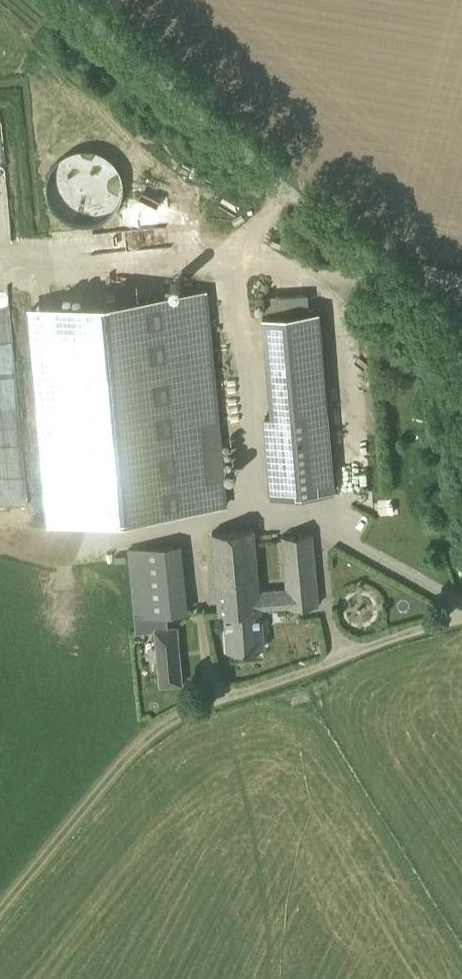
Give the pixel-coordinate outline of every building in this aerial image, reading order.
[(11,239),(3,118),(0,118),(0,240),(11,239)] [(136,228),(135,242),(173,243),(173,229),(136,228)] [(26,309),(46,524),(227,507),(207,291),(104,300),(26,309)] [(301,375),(282,375),(282,394),(301,394),(301,375)] [(273,497),(334,492),(327,411),(265,416),(273,497)] [(260,592),(254,529),(212,533),(220,614),(226,613),(229,652),(265,649),(261,610),(319,605),(313,534),(283,537),(287,589),(260,592)] [(161,630),(160,614),(187,612),(181,546),(129,550),(137,631),(156,629),(161,685),(182,683),(177,628),(161,630)] [(352,610),(367,630),(384,617),(369,597),(352,610)]
